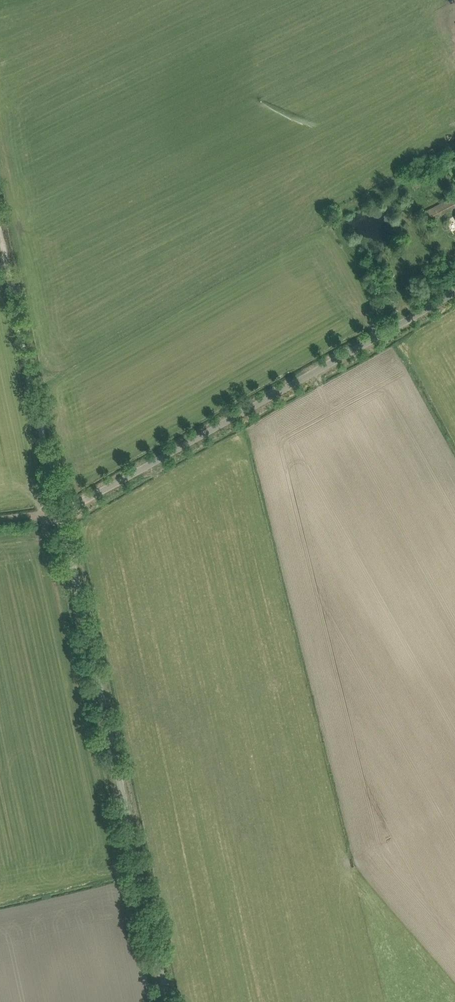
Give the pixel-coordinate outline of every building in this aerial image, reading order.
[(422,212),(427,221),(454,207),(454,203),(452,197),(442,202),(422,212)]
